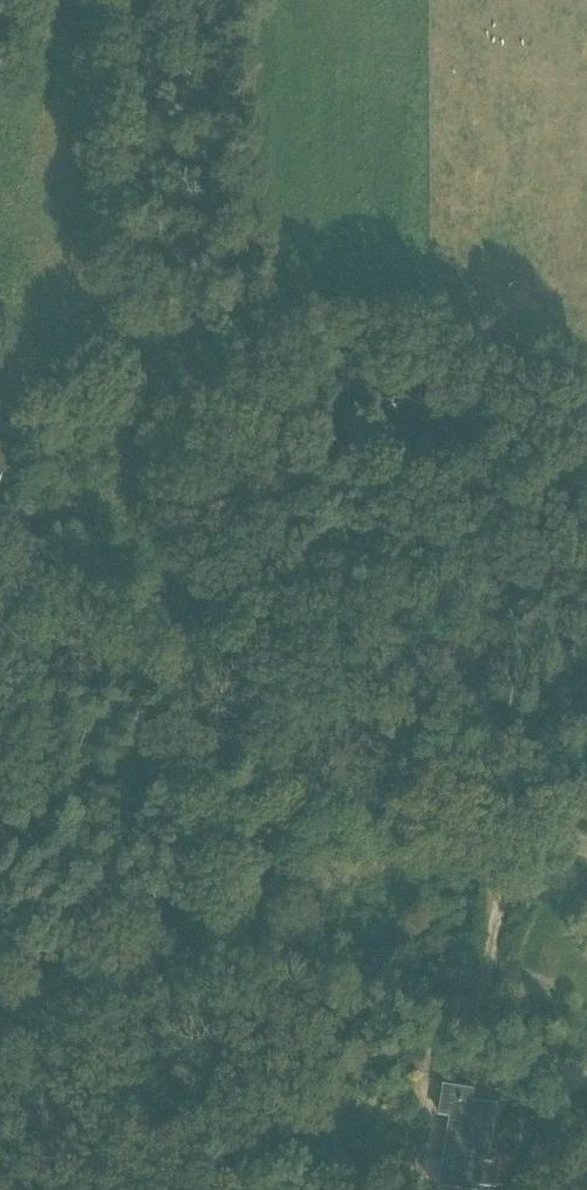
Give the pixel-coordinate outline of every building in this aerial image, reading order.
[(3,474),(11,449),(0,445),(0,473),(3,474)] [(494,1189),(498,1166),(491,1165),(491,1163),(480,1162),(481,1150),(488,1151),(495,1108),(476,1105),(475,1112),(470,1111),(473,1093),(444,1089),(440,1116),(450,1118),(440,1187),(460,1189),(477,1189),(478,1187),(494,1189)]
